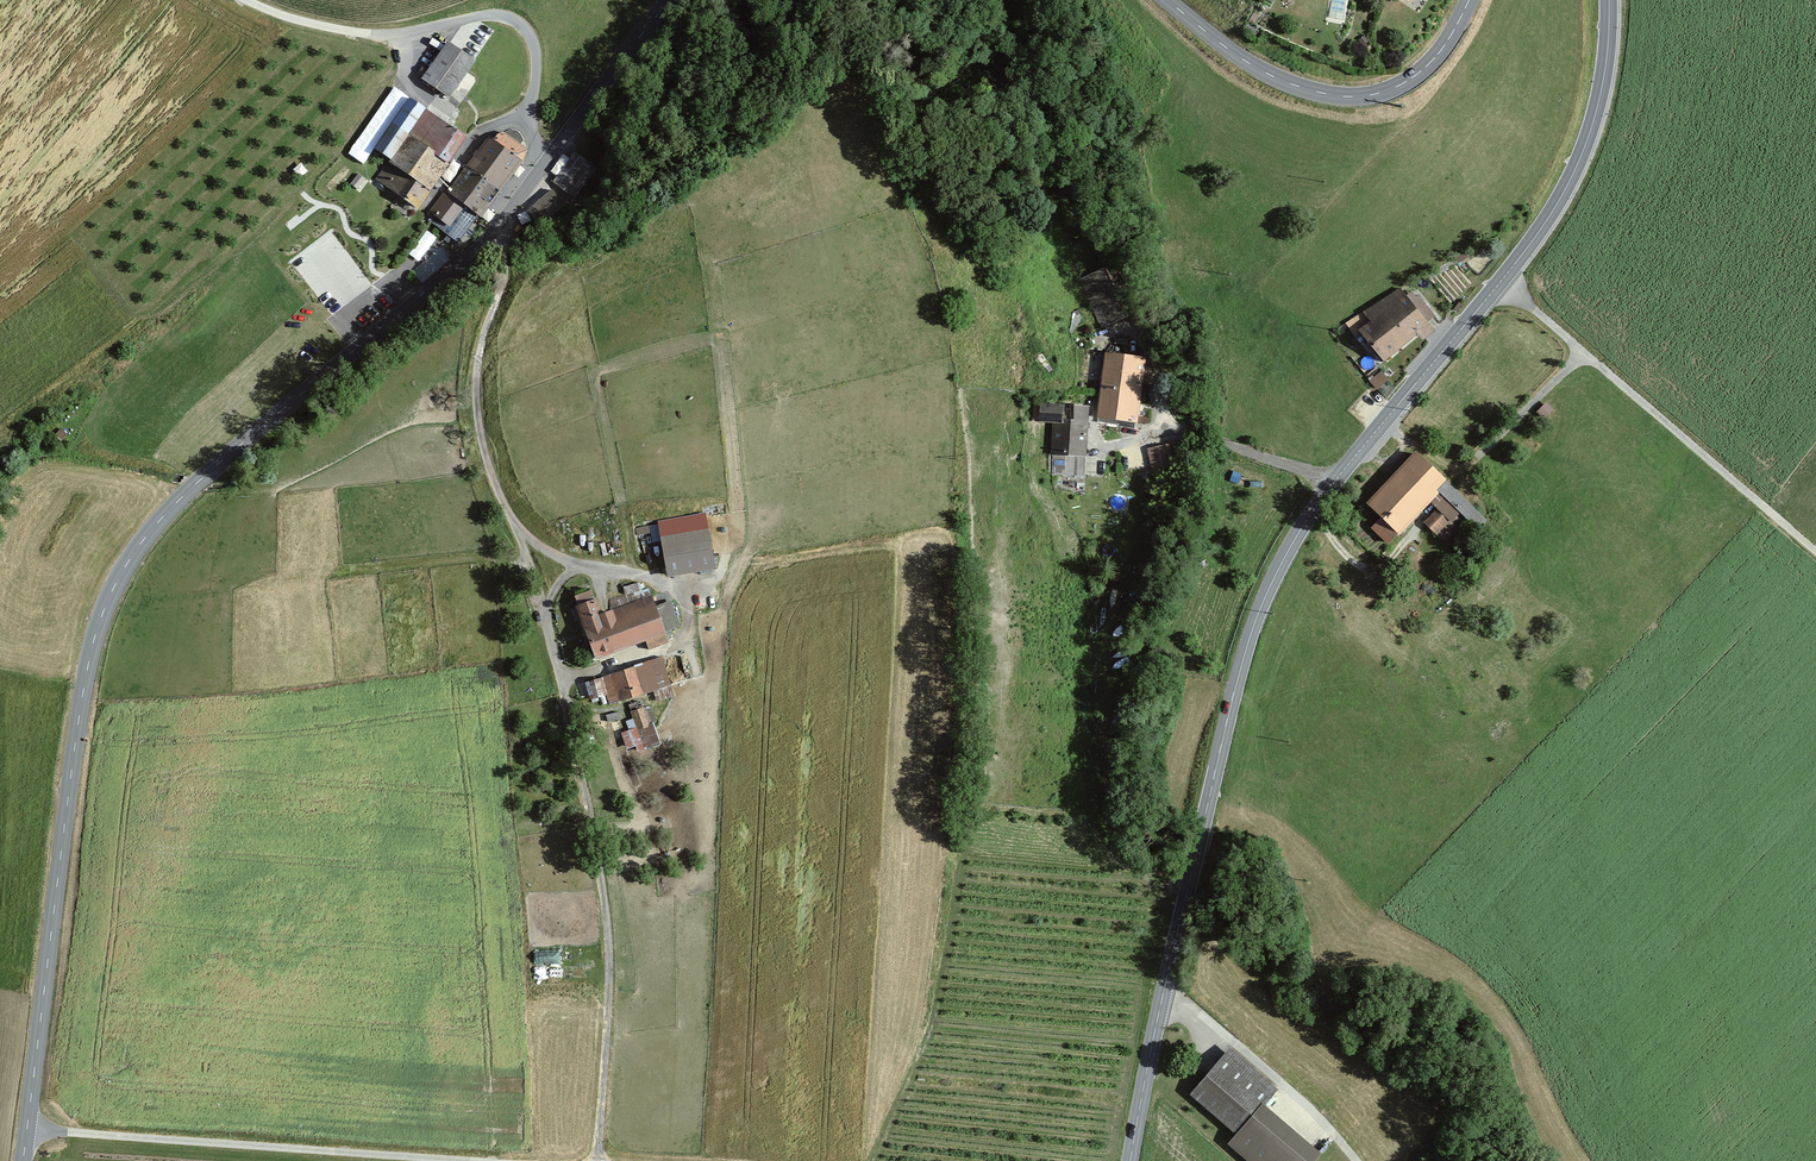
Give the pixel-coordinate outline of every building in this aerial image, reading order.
[(1422,9),(1427,0),(1407,0),(1422,9)] [(449,43),(423,78),(449,98),(475,62),(449,43)] [(412,102),(377,156),(393,166),(382,183),(426,212),(472,140),(412,102)] [(489,140),(437,216),(444,220),(439,228),(462,244),(479,219),(484,222),(532,153),(505,135),(498,146),(489,140)] [(574,155),(554,184),(576,199),(597,170),(574,155)] [(564,205),(550,191),(526,214),(540,228),(564,205)] [(1106,274),(1081,284),(1101,331),(1126,321),(1106,274)] [(1398,282),(1351,323),(1390,367),(1437,326),(1398,282)] [(1110,355),(1100,424),(1141,430),(1151,361),(1110,355)] [(1096,412),(1042,407),(1040,428),(1060,429),(1058,457),(1091,460),(1096,412)] [(1177,470),(1172,445),(1147,451),(1153,475),(1177,470)] [(1421,452),(1372,505),(1386,518),(1374,531),(1395,550),(1421,521),(1454,551),(1488,514),(1421,452)] [(711,531),(664,539),(671,578),(719,569),(711,531)] [(669,634),(654,596),(603,615),(598,601),(579,608),(599,660),(669,634)] [(674,686),(664,657),(595,681),(604,710),(629,701),(646,751),(662,746),(645,696),(674,686)] [(1193,1094),(1238,1132),(1228,1144),(1250,1160),(1315,1160),(1324,1150),(1269,1105),(1281,1090),(1230,1049),(1193,1094)]
